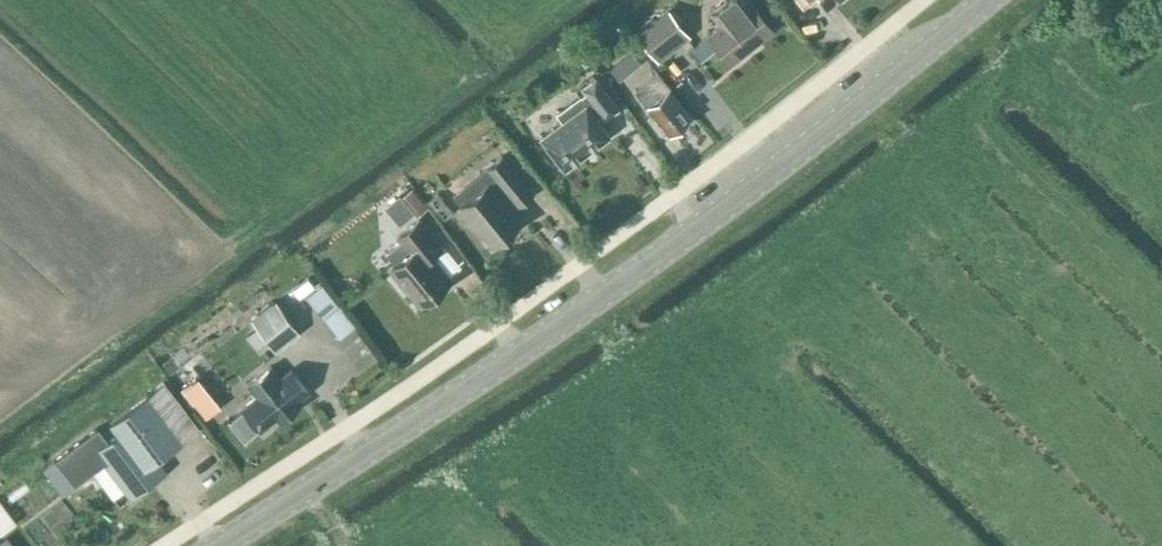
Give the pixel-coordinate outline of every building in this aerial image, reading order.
[(694,47),(703,59),(718,47),(730,62),(771,29),(748,0),(726,0),(711,11),(722,24),(709,35),(694,47)] [(637,34),(655,57),(686,33),(667,10),(637,34)] [(629,68),(638,61),(631,52),(621,59),(629,68)] [(635,90),(669,133),(690,117),(668,90),(670,89),(657,73),(635,90)] [(560,121),(538,138),(561,169),(607,136),(596,122),(616,108),(593,77),(580,87),(583,92),(555,113),(560,121)] [(509,210),(531,192),(502,156),(479,175),(487,184),(460,206),(492,244),(519,222),(509,210)] [(414,217),(424,208),(411,192),(400,201),(411,215),(414,217)] [(397,226),(411,215),(400,201),(398,198),(384,210),(397,226)] [(390,268),(420,304),(449,279),(430,256),(441,246),(418,219),(396,237),(409,252),(390,268)] [(306,297),(320,317),(338,304),(324,285),(306,297)] [(301,332),(275,298),(249,318),(275,351),(301,332)] [(195,334),(172,343),(186,378),(208,369),(195,334)] [(244,409),(229,421),(244,440),(259,428),(260,429),(273,419),(274,420),(276,418),(279,421),(300,403),(297,400),(308,390),(290,369),(280,377),(270,366),(248,384),(257,396),(242,407),(244,409)] [(98,426),(57,457),(76,483),(103,462),(130,498),(165,471),(156,459),(199,426),(164,380),(109,422),(117,432),(108,439),(98,426)] [(220,409),(197,381),(182,393),(205,421),(220,409)]
